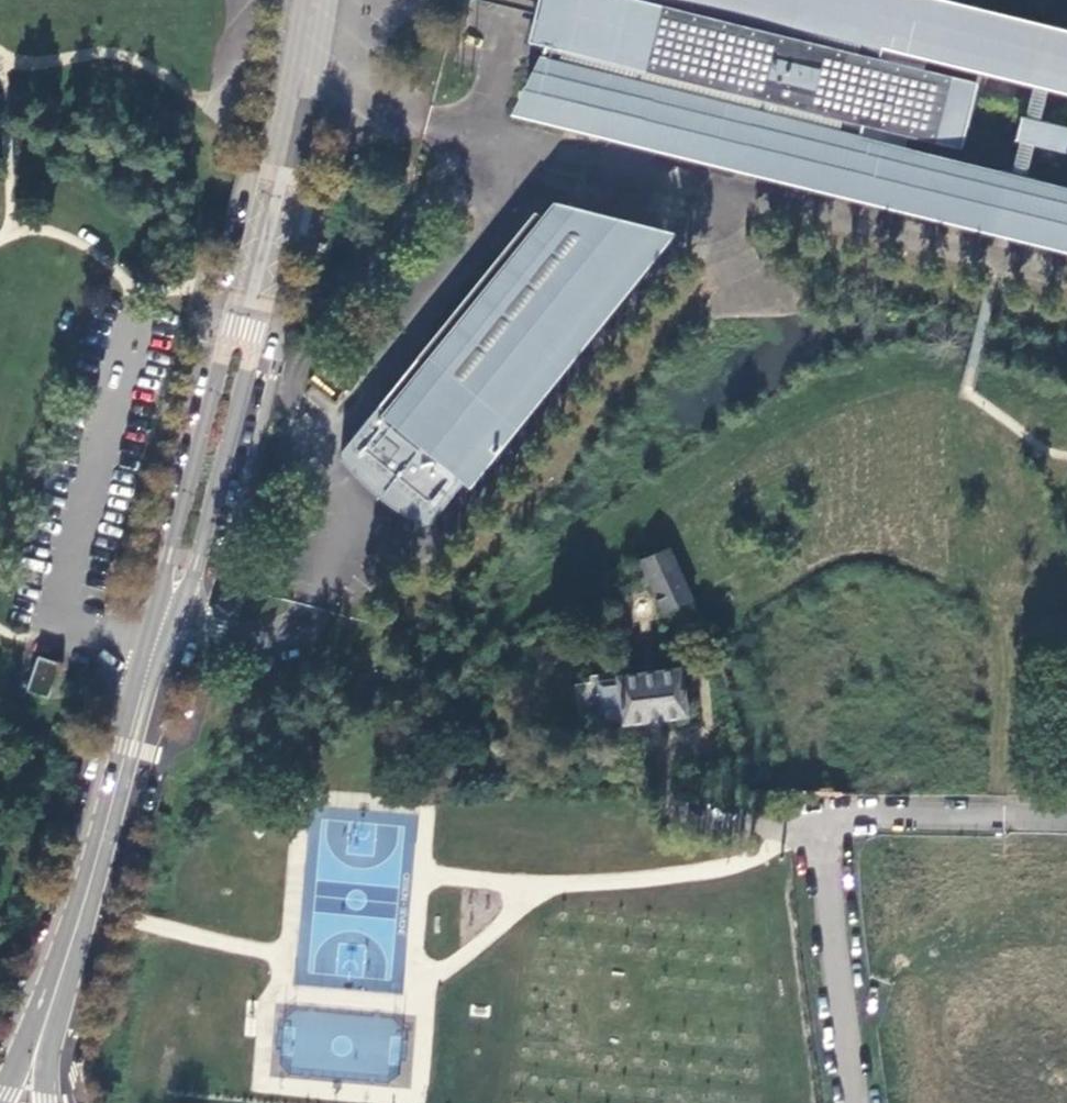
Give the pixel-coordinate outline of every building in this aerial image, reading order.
[(546,8),(539,42),(546,45),(542,67),(537,67),(525,105),(614,128),(638,99),(649,104),(644,117),(659,133),(668,123),(679,130),(672,142),(1000,223),(1002,217),(1020,222),(1020,227),(1066,239),(1066,186),(1032,177),(1039,143),(1066,151),(1066,128),(1044,121),(1052,88),(1066,92),(1066,41),(1064,48),(1043,43),(1045,36),(902,0),(788,0),(783,6),(774,0),(548,0),(546,8)] [(427,526),(564,362),(554,353),(575,330),(570,325),(618,277),(610,269),(597,268),(581,268),(570,274),(562,281),(522,254),(504,275),(492,266),(339,454),(373,493),(427,526)] [(667,553),(640,565),(661,613),(688,604),(667,553)] [(25,690),(48,698),(60,663),(37,655),(25,690)] [(676,673),(616,679),(617,681),(621,721),(621,724),(681,718),(676,673)] [(621,721),(617,681),(596,684),(600,723),(621,721)]
